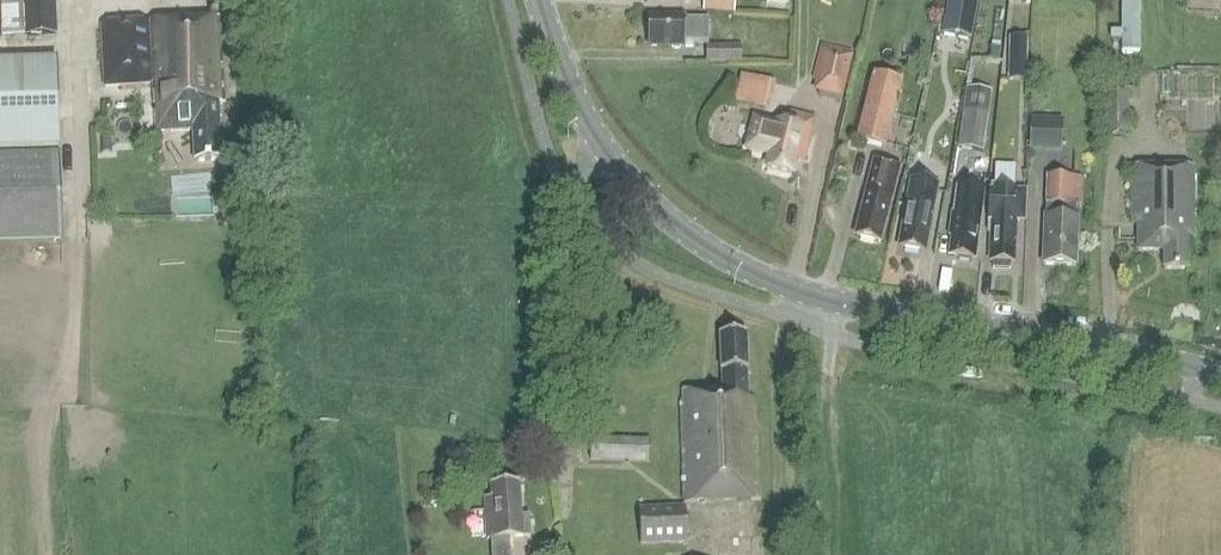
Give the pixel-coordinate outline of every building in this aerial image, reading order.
[(54,0),(26,0),(28,35),(37,34),(56,33),(54,0)] [(702,11),(733,14),(734,0),(703,0),(702,11)] [(942,33),(971,39),(978,0),(948,0),(942,33)] [(153,84),(156,133),(194,131),(196,162),(223,160),(218,105),(225,104),(220,17),(101,25),(104,87),(153,84)] [(708,42),(709,20),(649,18),(648,46),(683,48),(683,42),(708,42)] [(1009,36),(1008,80),(1026,80),(1027,37),(1009,36)] [(841,98),(851,53),(821,45),(813,79),(823,81),(820,93),(841,98)] [(741,62),(742,48),(706,47),(706,61),(741,62)] [(990,47),(989,61),(999,61),(1000,48),(990,47)] [(59,145),(56,59),(0,61),(0,147),(59,145)] [(735,101),(771,111),(778,81),(742,72),(735,101)] [(885,149),(902,83),(874,75),(857,142),(885,149)] [(1128,96),(1102,96),(1101,113),(1102,113),(1102,137),(1128,138),(1128,96)] [(963,112),(958,150),(982,153),(987,115),(963,112)] [(767,168),(792,174),(795,161),(804,163),(812,131),(811,131),(814,119),(790,114),(788,125),(777,122),(777,125),(754,119),(746,149),(770,155),(767,168)] [(1061,120),(1032,118),(1031,142),(1060,144),(1061,120)] [(59,152),(0,154),(0,240),(62,238),(59,152)] [(864,221),(859,238),(880,244),(890,203),(892,203),(901,167),(893,165),(874,160),(859,219),(864,221)] [(1196,240),(1196,167),(1133,167),(1133,227),(1137,227),(1137,252),(1163,252),(1163,272),(1188,272),(1188,240),(1196,240)] [(1085,179),(1048,177),(1043,264),(1076,266),(1078,219),(1077,219),(1078,206),(1084,207),(1085,179)] [(901,248),(924,252),(928,233),(930,233),(939,184),(911,179),(902,229),(905,229),(901,248)] [(949,253),(948,256),(975,260),(984,191),(963,188),(957,188),(954,213),(952,213),(949,234),(951,236),(949,253)] [(1011,262),(1014,262),(1016,220),(1026,220),(1028,190),(991,188),(989,232),(992,232),(991,261),(994,261),(994,268),(1011,269),(1011,262)] [(746,335),(719,336),(721,389),(682,391),(686,503),(758,500),(755,399),(748,399),(746,335)] [(650,463),(652,441),(594,437),(592,460),(650,463)] [(492,486),(492,499),(485,499),(486,540),(493,540),(493,554),(510,554),(509,538),(530,538),(529,516),(521,517),(520,485),(492,486)] [(685,544),(684,509),(640,511),(641,546),(685,544)]
